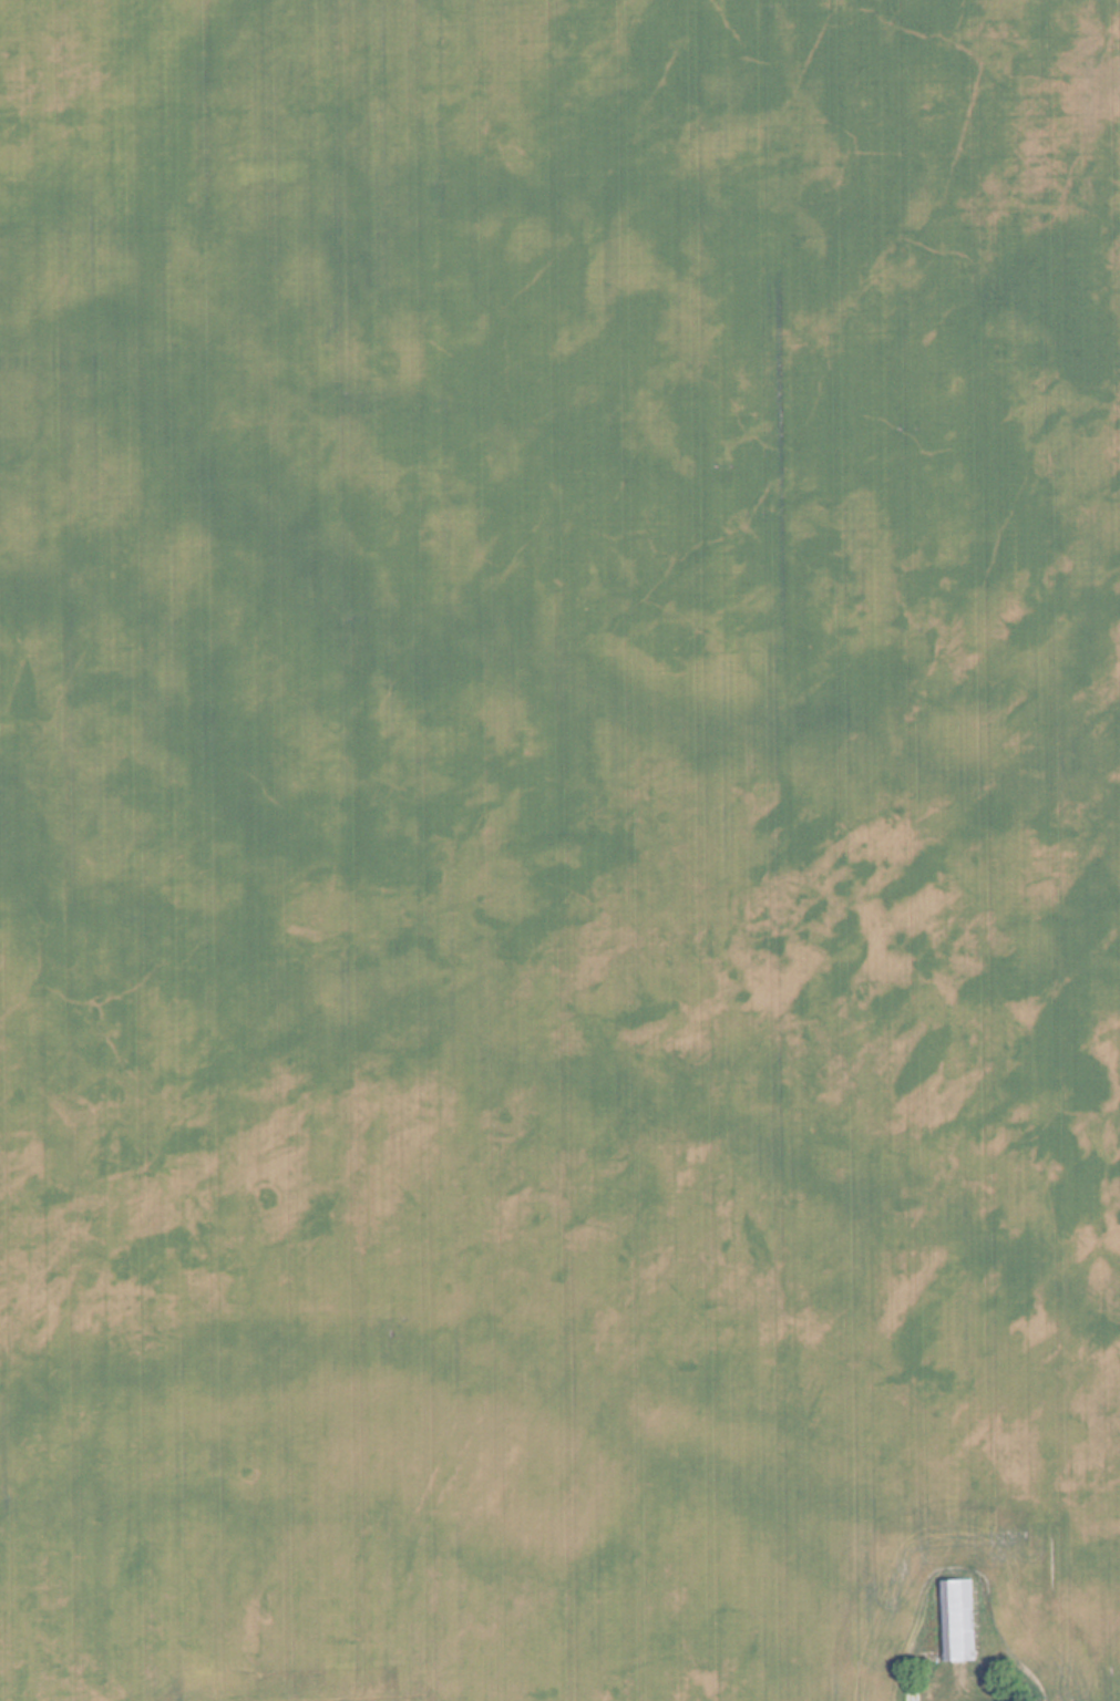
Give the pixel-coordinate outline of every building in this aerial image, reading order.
[(971,1579),(938,1580),(940,1660),(973,1659),(971,1579)]
